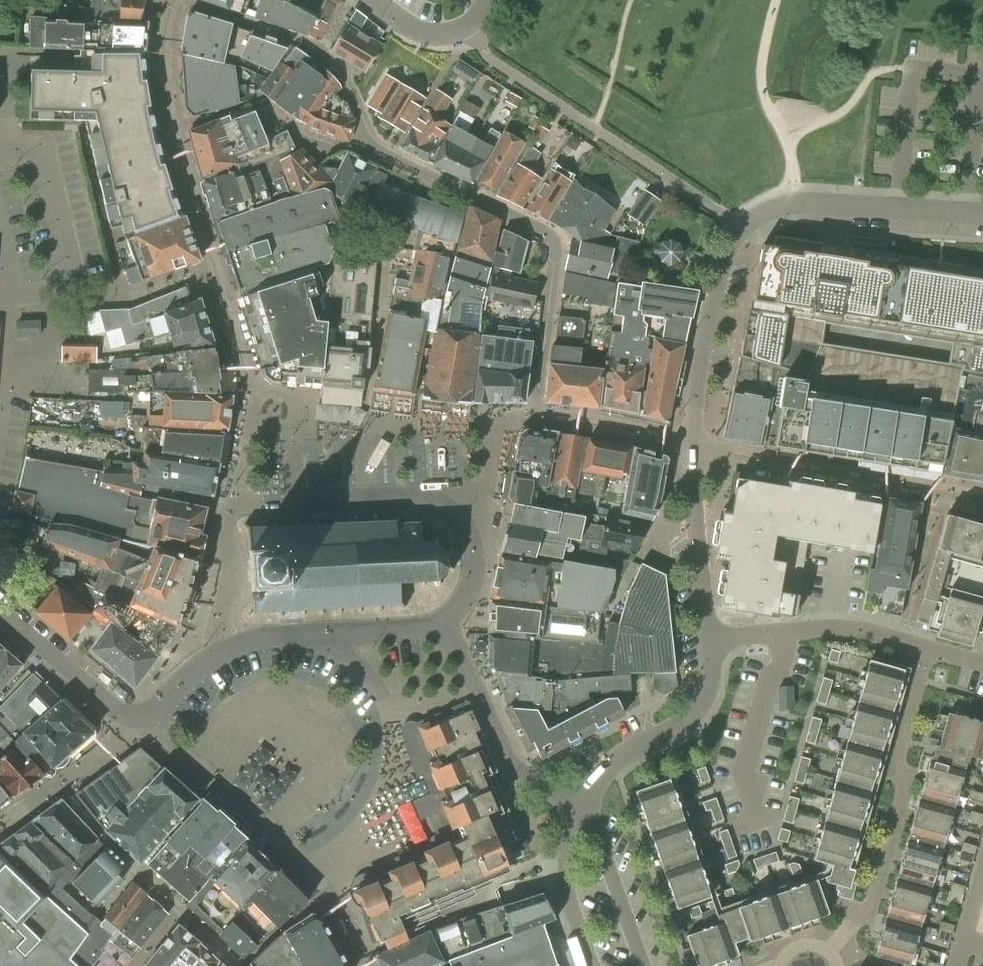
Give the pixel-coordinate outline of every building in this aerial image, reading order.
[(63,20),(82,21),(147,24),(140,23),(144,0),(92,0),(90,11),(65,7),(63,20)] [(244,15),(249,0),(199,0),(244,15)] [(260,0),(254,18),(318,40),(326,26),(280,1),(278,0),(259,0),(260,0)] [(356,10),(346,26),(346,25),(330,51),(366,73),(381,46),(358,33),(367,19),(356,10)] [(233,67),(242,67),(244,60),(245,58),(240,56),(252,34),(188,13),(183,45),(181,54),(233,67)] [(80,50),(80,51),(81,51),(82,21),(63,20),(63,21),(46,20),(46,18),(30,17),(29,48),(45,50),(80,50)] [(122,227),(125,238),(183,219),(182,217),(173,192),(164,164),(156,136),(151,109),(146,80),(143,52),(143,51),(145,51),(147,24),(82,21),(81,51),(80,51),(80,58),(75,58),(74,73),(33,71),(30,120),(85,121),(110,229),(122,227)] [(252,34),(240,56),(245,58),(244,60),(246,61),(270,72),(288,46),(252,34)] [(293,46),(259,90),(270,100),(295,119),(324,78),(312,70),(304,65),(309,58),(293,46)] [(233,67),(181,54),(181,57),(185,110),(193,118),(247,102),(260,87),(255,83),(256,74),(243,68),(242,67),(233,67)] [(458,59),(453,66),(463,73),(468,66),(458,59)] [(329,73),(324,78),(295,119),(309,129),(348,141),(352,133),(353,127),(353,119),(346,103),(330,93),(337,82),(329,73)] [(379,116),(405,132),(424,99),(399,84),(379,116)] [(399,149),(428,163),(450,126),(464,102),(459,99),(445,123),(438,119),(451,100),(437,91),(399,149)] [(252,107),(225,118),(241,164),(269,154),(286,144),(281,135),(266,143),(252,107)] [(432,163),(452,174),(464,152),(467,154),(476,140),(464,134),(472,121),(459,114),(432,163)] [(189,132),(202,179),(241,164),(225,118),(189,132)] [(540,126),(536,132),(531,140),(539,145),(548,131),(540,126)] [(464,152),(452,174),(471,185),(498,136),(490,131),(483,144),(476,140),(467,154),(464,152)] [(525,144),(503,131),(476,180),(497,192),(525,144)] [(241,164),(202,179),(214,222),(270,200),(272,203),(324,189),(327,182),(325,173),(324,172),(321,174),(310,165),(298,152),(296,154),(290,141),(286,144),(269,154),(241,164)] [(540,180),(529,173),(541,153),(530,146),(529,145),(517,165),(498,197),(522,208),(540,180)] [(347,156),(330,192),(333,209),(341,196),(357,205),(355,203),(375,167),(347,156)] [(550,171),(526,210),(546,222),(569,183),(550,171)] [(610,234),(602,229),(613,211),(583,192),(586,188),(575,181),(548,223),(577,241),(603,246),(610,234)] [(395,220),(408,193),(381,182),(367,209),(395,220)] [(333,209),(330,192),(323,190),(277,201),(219,222),(219,223),(215,224),(225,257),(229,259),(238,289),(327,264),(332,252),(328,237),(339,234),(335,221),(351,216),(357,205),(341,196),(333,209)] [(644,190),(626,215),(645,228),(662,202),(644,190)] [(456,243),(465,216),(408,193),(395,220),(418,230),(412,252),(416,253),(410,281),(395,278),(392,295),(440,302),(443,302),(456,243)] [(465,216),(456,243),(458,244),(443,309),(436,330),(422,396),(422,397),(470,403),(478,335),(481,302),(490,269),(500,222),(468,207),(465,216)] [(183,219),(125,238),(134,262),(130,264),(131,269),(125,271),(130,286),(141,283),(201,261),(185,218),(183,219)] [(493,269),(493,270),(499,272),(499,267),(520,273),(527,243),(503,231),(498,252),(495,250),(491,269),(493,269)] [(661,243),(665,264),(688,260),(684,239),(661,243)] [(566,270),(608,279),(610,266),(627,270),(630,255),(572,242),(566,270)] [(780,409),(776,433),(774,449),(941,475),(941,474),(946,449),(947,449),(958,389),(960,389),(963,375),(982,379),(982,281),(849,261),(845,260),(841,259),(831,258),(821,256),(773,249),(763,247),(752,323),(750,336),(745,335),(740,359),(772,368),(786,372),(785,380),(783,379),(778,409),(780,409)] [(333,267),(322,385),(349,388),(349,389),(363,390),(364,388),(364,379),(363,379),(364,369),(367,370),(367,363),(369,363),(370,349),(367,348),(368,344),(371,345),(371,342),(368,342),(375,265),(333,261),(333,267)] [(279,382),(322,385),(333,267),(241,295),(263,368),(279,382)] [(499,272),(493,270),(487,297),(533,310),(537,283),(499,272)] [(565,273),(561,295),(586,298),(586,304),(612,308),(615,284),(565,273)] [(652,340),(642,417),(668,423),(674,397),(696,296),(642,287),(617,283),(601,408),(638,415),(647,339),(652,340)] [(192,349),(213,346),(214,346),(205,313),(201,299),(192,303),(187,287),(130,310),(129,308),(99,310),(105,333),(122,329),(126,346),(170,334),(174,348),(191,343),(192,349)] [(430,356),(440,302),(392,295),(373,390),(412,398),(413,395),(421,354),(430,356)] [(544,403),(598,409),(598,408),(603,370),(579,368),(584,320),(558,317),(554,347),(551,346),(544,403)] [(40,323),(18,323),(18,337),(31,337),(40,336),(40,323)] [(496,338),(481,336),(473,402),(524,404),(532,343),(528,342),(529,330),(497,326),(496,338)] [(63,361),(61,361),(61,362),(88,362),(97,362),(97,345),(85,345),(63,344),(63,361)] [(213,371),(217,371),(214,349),(148,359),(150,373),(134,374),(135,377),(194,370),(213,371)] [(771,392),(772,368),(740,359),(723,438),(760,446),(764,430),(770,400),(771,392)] [(87,391),(118,391),(116,370),(88,370),(87,391)] [(139,393),(150,393),(150,391),(221,393),(219,382),(217,371),(213,371),(194,370),(135,377),(134,374),(132,374),(132,370),(116,370),(118,391),(139,392),(139,393)] [(960,478),(963,461),(965,461),(970,435),(974,436),(977,417),(980,418),(982,402),(982,379),(963,375),(960,389),(958,389),(947,449),(946,449),(941,474),(960,478)] [(132,426),(142,427),(154,428),(148,427),(148,426),(164,426),(226,430),(228,430),(232,397),(168,393),(167,395),(151,394),(149,394),(150,393),(139,393),(139,400),(150,400),(150,408),(150,415),(148,415),(148,416),(131,415),(132,426)] [(960,478),(982,482),(982,481),(982,402),(980,418),(977,417),(974,436),(970,435),(965,461),(963,461),(960,478)] [(146,451),(146,453),(220,465),(225,434),(166,429),(154,428),(142,427),(140,450),(146,451)] [(509,499),(516,505),(546,510),(549,492),(547,491),(546,488),(556,435),(544,433),(542,436),(526,432),(519,436),(509,499)] [(550,492),(549,492),(546,510),(570,514),(572,506),(574,491),(575,491),(583,439),(559,436),(551,487),(550,492)] [(622,473),(628,474),(633,449),(587,440),(579,495),(598,499),(602,497),(605,476),(621,479),(622,473)] [(633,449),(628,474),(621,514),(650,521),(658,505),(662,494),(667,465),(666,461),(666,460),(664,458),(662,456),(633,449)] [(134,464),(135,468),(136,482),(142,483),(210,496),(213,497),(220,465),(146,453),(145,465),(134,464)] [(52,519),(50,523),(71,525),(151,547),(199,559),(204,538),(199,537),(205,510),(161,500),(160,502),(139,498),(142,483),(136,482),(135,468),(105,468),(104,471),(26,458),(19,493),(17,492),(13,510),(52,519)] [(771,614),(792,617),(795,614),(807,544),(813,545),(871,555),(880,505),(857,501),(858,495),(785,482),(784,487),(737,479),(731,510),(723,509),(714,558),(729,561),(721,608),(770,617),(771,614)] [(920,505),(886,500),(874,584),(905,589),(907,589),(920,505)] [(546,510),(516,505),(510,524),(506,524),(500,550),(534,556),(534,554),(562,558),(566,538),(580,538),(585,517),(570,514),(546,510)] [(944,515),(913,623),(925,626),(924,631),(936,635),(935,639),(971,650),(982,608),(982,527),(944,515)] [(273,527),(251,527),(245,522),(242,525),(248,532),(248,539),(250,572),(252,602),(252,610),(248,615),(251,618),(256,612),(279,611),(279,617),(283,617),(283,611),(301,610),(302,616),(305,616),(304,610),(319,609),(320,615),(324,615),(324,609),(337,608),(338,614),(341,614),(341,608),(355,607),(355,613),(360,613),(360,607),(378,606),(378,612),(382,612),(382,606),(398,605),(403,609),(406,607),(401,602),(400,588),(413,587),(413,582),(420,581),(420,588),(424,588),(424,581),(435,580),(437,586),(440,585),(437,578),(446,569),(454,572),(454,569),(452,568),(452,552),(453,551),(452,548),(445,551),(437,543),(439,537),(435,536),(433,543),(421,543),(421,523),(401,523),(401,518),(398,516),(393,524),(377,524),(376,516),(373,516),(373,524),(362,525),(362,516),(348,517),(348,525),(336,525),(336,517),(333,517),(333,525),(318,526),(318,518),(314,518),(314,526),(299,526),(299,519),(295,519),(295,526),(278,527),(277,520),(273,520),(273,527)] [(601,540),(601,542),(608,543),(632,548),(638,544),(647,526),(606,518),(601,540)] [(123,601),(122,602),(179,624),(189,597),(192,587),(199,559),(151,547),(71,525),(50,523),(48,529),(32,523),(26,539),(42,546),(103,568),(95,587),(123,601)] [(499,554),(489,600),(599,613),(604,613),(615,579),(614,577),(614,570),(562,561),(562,564),(499,554)] [(601,646),(600,676),(629,674),(652,674),(675,674),(664,571),(643,561),(631,586),(620,621),(619,624),(608,622),(606,630),(603,640),(601,646)] [(96,609),(158,656),(178,625),(179,624),(122,602),(120,606),(105,596),(81,582),(73,594),(96,609)] [(87,620),(99,629),(106,618),(95,610),(92,614),(55,585),(53,587),(56,589),(39,610),(37,609),(35,611),(74,642),(76,639),(74,637),(87,620)] [(601,646),(603,640),(596,639),(599,617),(599,613),(489,600),(488,633),(601,646)] [(93,649),(136,687),(158,656),(111,623),(93,649)] [(503,676),(503,678),(540,680),(540,679),(561,680),(591,677),(600,676),(601,646),(488,633),(488,666),(489,670),(490,672),(493,674),(496,675),(503,676)] [(4,694),(1,691),(23,666),(23,665),(15,658),(15,657),(6,650),(6,651),(4,650),(5,649),(0,645),(0,698),(4,694)] [(830,650),(827,661),(837,664),(840,652),(830,650)] [(867,662),(863,679),(898,689),(902,672),(867,662)] [(3,719),(2,721),(0,722),(0,725),(15,741),(46,774),(93,733),(33,673),(0,707),(0,715),(3,719)] [(502,692),(506,708),(557,711),(558,702),(588,700),(588,693),(600,691),(601,694),(630,691),(629,674),(600,676),(591,677),(561,680),(540,679),(540,680),(503,678),(502,680),(505,689),(502,692)] [(675,674),(652,674),(652,689),(661,695),(665,694),(678,688),(675,674)] [(823,678),(819,690),(829,693),(832,681),(823,678)] [(863,679),(857,700),(892,710),(898,689),(863,679)] [(792,688),(778,688),(779,705),(779,711),(789,710),(793,710),(792,688)] [(829,693),(819,690),(816,703),(825,706),(829,693)] [(557,711),(506,708),(504,709),(527,752),(534,748),(540,758),(624,713),(617,698),(606,699),(594,705),(591,701),(588,700),(558,702),(557,711)] [(857,700),(852,719),(887,728),(892,710),(857,700)] [(498,767),(469,701),(444,711),(418,723),(416,721),(412,720),(407,720),(405,722),(402,725),(401,728),(401,731),(404,744),(408,757),(417,777),(422,774),(430,793),(411,800),(419,820),(430,816),(437,835),(432,838),(429,841),(428,846),(429,853),(422,852),(408,854),(397,858),(391,861),(386,865),(379,871),(374,876),(371,875),(365,875),(359,876),(356,878),(352,883),(350,888),(350,892),(350,895),(350,898),(352,901),(354,904),(356,906),(358,907),(360,909),(363,910),(363,913),(363,916),(363,920),(365,925),(373,945),(384,940),(387,948),(408,938),(404,930),(437,917),(436,912),(473,897),(471,893),(488,884),(485,875),(508,866),(504,857),(500,848),(505,846),(521,839),(492,769),(495,768),(498,767)] [(928,745),(938,748),(979,760),(982,744),(982,723),(948,714),(947,717),(938,715),(934,730),(943,732),(940,741),(930,738),(928,745)] [(812,717),(808,729),(818,732),(821,720),(812,717)] [(852,719),(847,738),(881,748),(887,728),(852,719)] [(12,796),(14,798),(41,779),(46,774),(15,741),(14,742),(0,726),(0,782),(12,796)] [(818,732),(808,729),(805,742),(814,744),(818,732)] [(847,738),(841,758),(876,768),(881,748),(847,738)] [(141,748),(75,794),(106,832),(141,865),(198,800),(141,748)] [(800,757),(797,769),(807,772),(810,760),(800,757)] [(926,772),(924,778),(964,789),(966,782),(961,781),(965,767),(930,757),(926,772)] [(841,758),(835,779),(870,789),(874,775),(876,768),(841,758)] [(705,767),(696,770),(701,784),(709,781),(705,767)] [(807,772),(797,769),(793,782),(803,784),(807,772)] [(923,783),(919,798),(953,808),(957,796),(957,794),(963,795),(964,789),(924,778),(923,783)] [(835,779),(830,798),(865,808),(866,803),(870,789),(835,779)] [(635,792),(641,809),(676,797),(670,780),(635,792)] [(9,798),(0,787),(0,806),(9,798)] [(968,799),(977,802),(980,793),(970,791),(968,799)] [(641,809),(649,831),(683,819),(676,797),(641,809)] [(789,797),(786,809),(795,812),(799,800),(789,797)] [(705,812),(710,810),(719,807),(715,798),(714,798),(702,803),(705,812)] [(830,798),(824,819),(859,828),(862,817),(865,808),(830,798)] [(915,812),(914,816),(953,827),(954,821),(950,820),(953,808),(919,798),(915,812)] [(34,820),(75,862),(98,839),(61,802),(34,820)] [(171,893),(186,906),(245,840),(202,803),(147,865),(174,890),(171,893)] [(719,807),(710,810),(715,823),(722,820),(723,820),(719,807)] [(795,812),(786,809),(782,821),(792,824),(795,812)] [(982,824),(982,823),(982,815),(971,812),(969,821),(982,824)] [(912,822),(908,836),(943,846),(946,833),(951,834),(953,827),(914,816),(913,817),(912,822)] [(649,831),(655,848),(689,836),(683,819),(649,831)] [(824,819),(819,838),(854,847),(855,843),(859,828),(824,819)] [(31,822),(13,836),(47,867),(51,864),(62,875),(73,863),(44,836),(44,834),(31,822)] [(780,828),(777,840),(787,843),(790,831),(780,828)] [(726,830),(718,833),(723,846),(732,843),(727,830),(726,830)] [(13,836),(0,846),(0,850),(38,885),(46,892),(82,926),(91,915),(62,888),(65,884),(63,882),(62,875),(51,864),(47,867),(13,836)] [(655,848),(662,868),(696,856),(689,836),(655,848)] [(904,852),(902,856),(942,867),(944,861),(939,860),(943,846),(908,836),(904,852)] [(854,847),(819,838),(813,860),(825,863),(823,873),(824,883),(836,886),(835,892),(837,892),(836,897),(848,901),(853,884),(851,883),(855,871),(848,869),(854,847)] [(73,863),(62,875),(63,882),(65,884),(72,883),(90,901),(91,900),(97,906),(99,905),(122,880),(117,874),(123,868),(98,839),(75,862),(73,863)] [(206,923),(219,936),(281,872),(245,840),(186,906),(206,923)] [(732,843),(723,846),(728,860),(737,857),(732,843)] [(963,843),(960,852),(974,855),(976,847),(963,843)] [(775,852),(763,856),(767,866),(778,862),(775,852)] [(974,855),(960,852),(958,860),(971,864),(974,855)] [(35,888),(0,855),(0,913),(27,938),(0,965),(80,965),(73,960),(71,958),(88,934),(91,936),(102,922),(92,914),(91,915),(82,926),(46,892),(38,885),(35,888)] [(662,868),(668,887),(703,875),(696,856),(662,868)] [(767,866),(763,856),(752,860),(756,870),(767,866)] [(901,862),(897,877),(931,887),(935,873),(940,874),(942,867),(902,856),(901,862)] [(724,865),(727,875),(736,872),(739,865),(737,860),(724,865)] [(745,863),(741,870),(744,878),(753,875),(749,861),(745,863)] [(788,865),(792,876),(802,872),(799,865),(793,863),(788,865)] [(281,872),(219,936),(242,958),(309,900),(287,876),(281,872)] [(703,875),(668,887),(676,910),(711,898),(703,875)] [(897,877),(891,897),(930,908),(932,901),(928,900),(931,887),(897,877)] [(815,880),(797,887),(809,920),(827,914),(815,880)] [(952,883),(949,893),(962,897),(965,886),(952,883)] [(133,884),(105,918),(119,929),(146,894),(133,884)] [(735,893),(732,887),(723,891),(725,897),(735,893)] [(797,887),(777,894),(789,928),(809,920),(797,887)] [(962,897),(949,893),(947,900),(960,904),(962,897)] [(376,956),(380,965),(432,965),(543,925),(555,920),(550,908),(543,894),(465,917),(445,924),(444,923),(430,930),(431,932),(378,955),(376,956)] [(777,894),(756,901),(768,935),(789,928),(777,894)] [(71,958),(73,960),(80,965),(93,965),(95,963),(96,963),(91,960),(100,949),(102,950),(109,941),(130,956),(139,945),(140,946),(141,946),(140,945),(166,913),(167,914),(167,913),(149,897),(122,932),(119,929),(105,918),(102,922),(91,936),(88,934),(71,958)] [(891,897),(885,917),(920,927),(924,913),(929,914),(930,908),(891,897)] [(706,903),(710,912),(716,910),(713,901),(706,903)] [(756,901),(736,909),(747,940),(748,942),(768,935),(756,901)] [(688,910),(691,919),(701,916),(698,907),(688,910)] [(722,914),(725,924),(737,957),(739,956),(738,954),(734,945),(747,940),(736,909),(722,914)] [(27,938),(0,913),(0,965),(27,938)] [(250,964),(252,965),(348,965),(320,916),(312,915),(276,940),(250,964)] [(885,917),(880,937),(919,948),(921,940),(917,938),(920,927),(885,917)] [(941,922),(938,932),(951,935),(954,926),(941,922)] [(706,931),(719,965),(729,965),(738,963),(735,957),(737,957),(725,924),(706,931)] [(219,961),(200,943),(199,943),(199,942),(178,925),(145,965),(215,965),(219,961)] [(558,965),(543,925),(432,965),(556,965),(558,965)] [(706,931),(687,938),(691,950),(697,965),(719,965),(706,931)] [(951,935),(938,932),(936,939),(949,943),(951,935)] [(880,937),(874,957),(874,958),(905,965),(909,965),(913,952),(917,953),(919,948),(880,937)]
